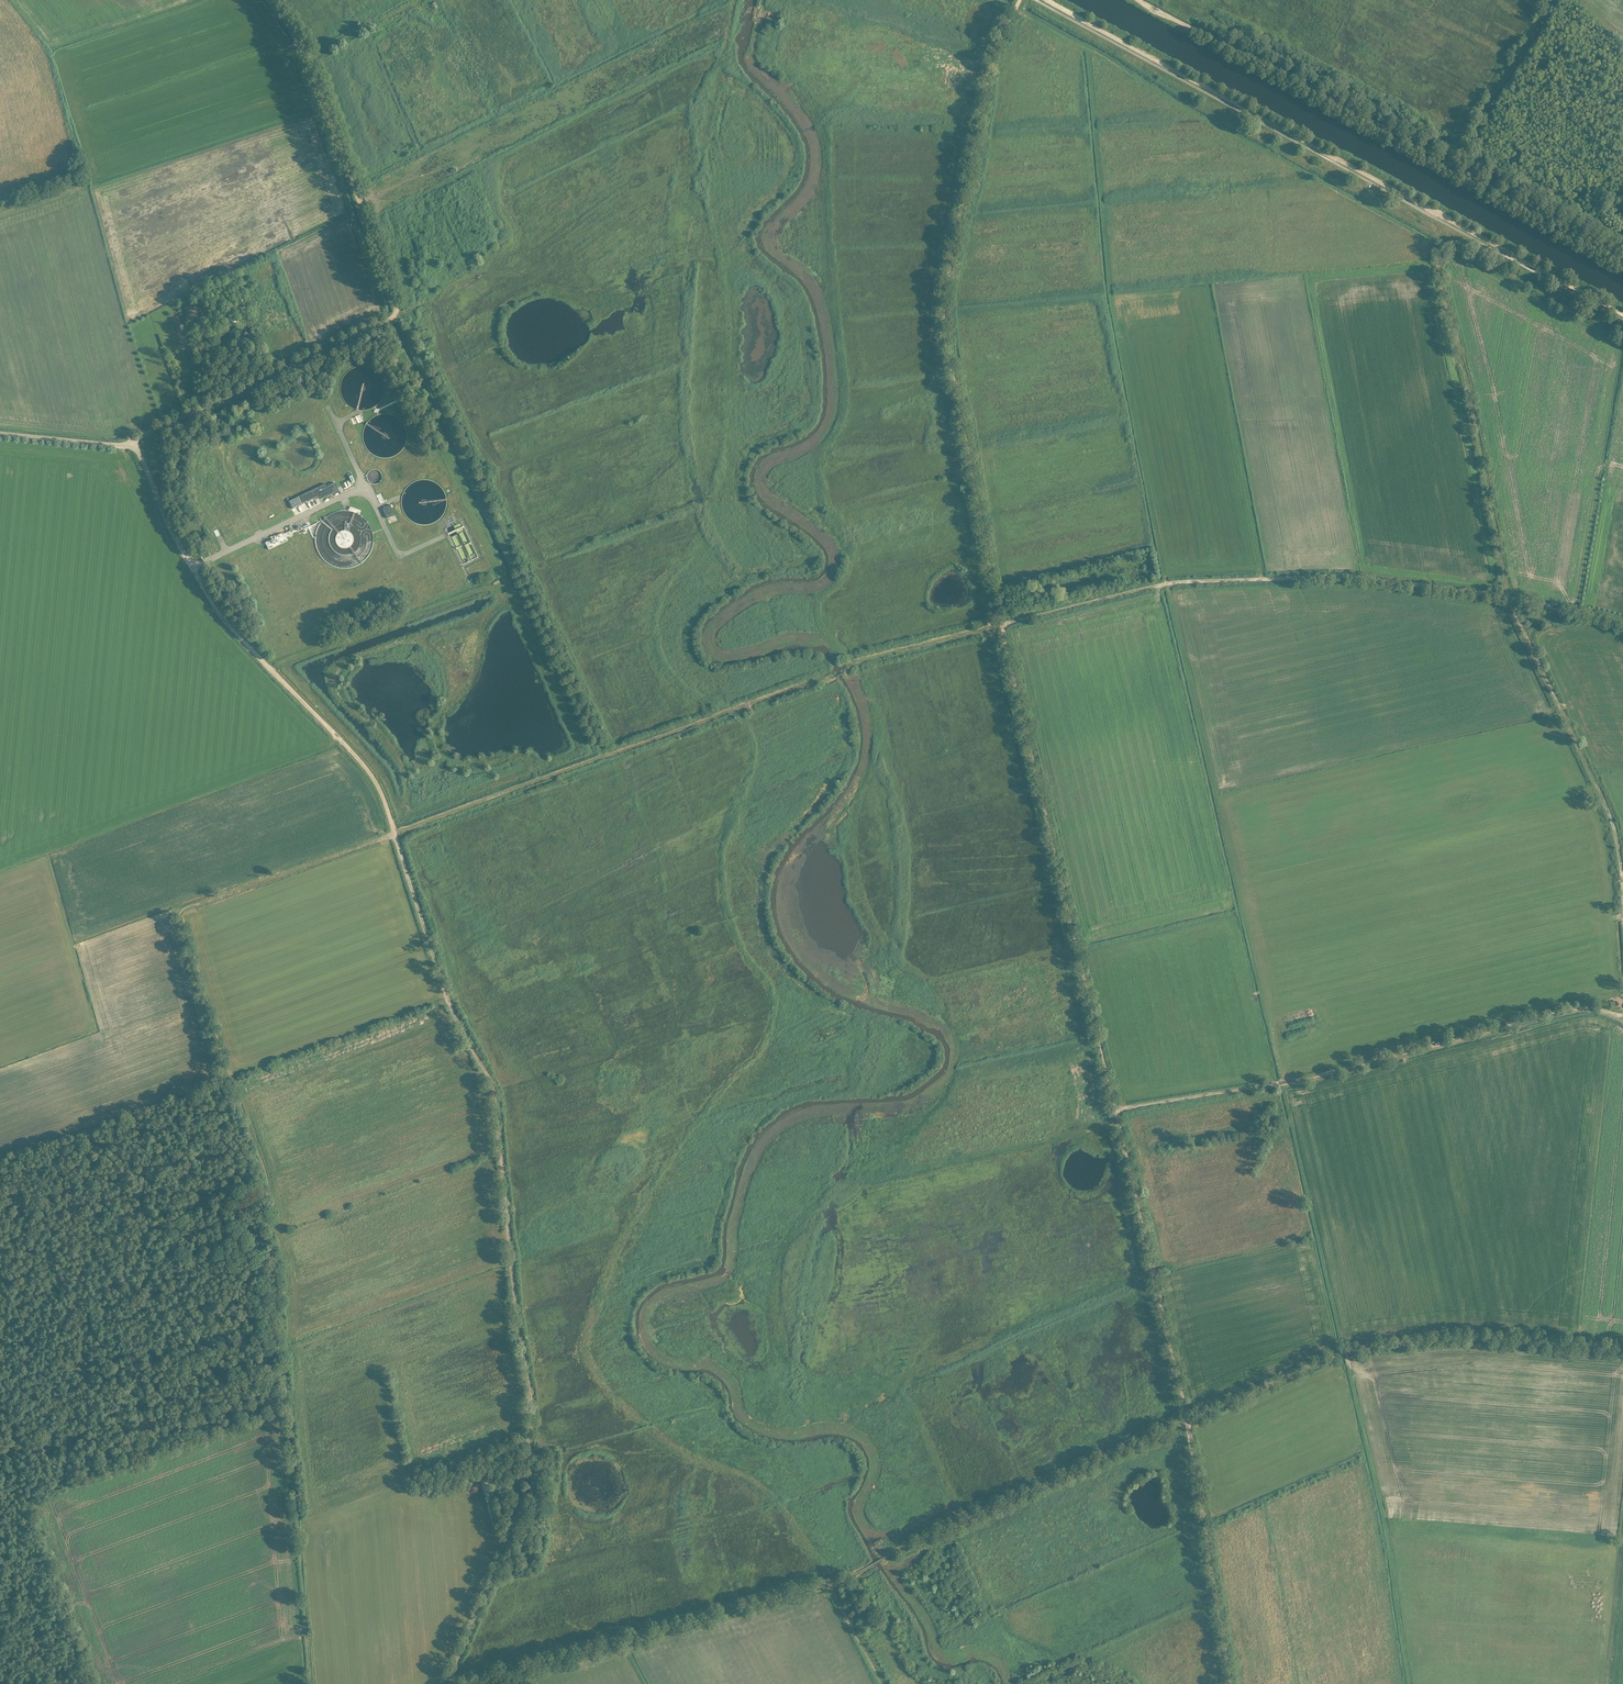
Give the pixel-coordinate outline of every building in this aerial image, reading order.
[(433,9),(438,7),(434,1),(430,4),(433,9)] [(354,425),(364,420),(361,414),(351,418),(354,425)] [(304,494),(289,501),(293,509),(322,495),(324,498),(339,490),(335,482),(327,487),(325,483),(304,494)] [(380,504),(384,502),(380,493),(376,495),(380,504)] [(390,505),(382,508),(386,518),(394,514),(390,505)] [(268,549),(288,541),(287,538),(293,535),(291,529),(273,536),(273,538),(265,541),(268,549)]
